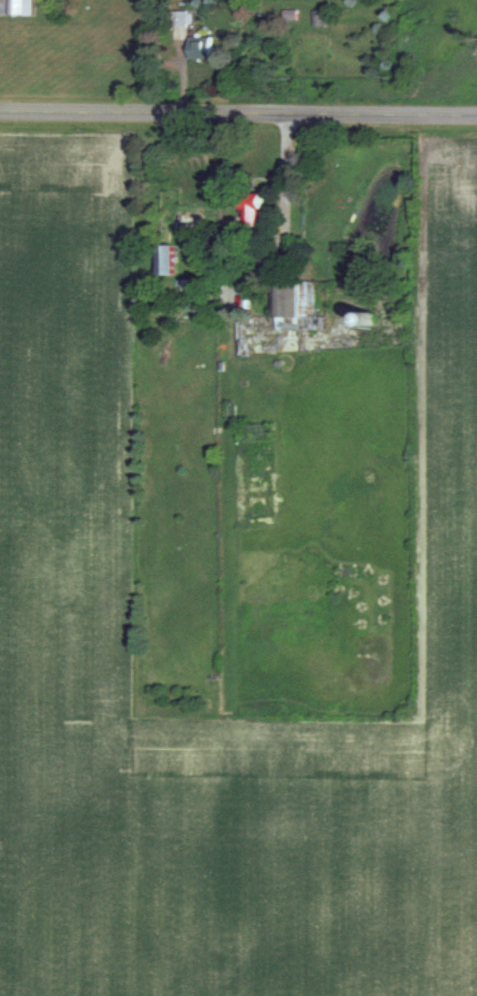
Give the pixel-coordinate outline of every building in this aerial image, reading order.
[(36,0),(0,0),(0,14),(36,15),(36,0)] [(212,36),(190,36),(190,59),(213,58),(212,36)] [(258,224),(258,219),(269,219),(268,194),(247,194),(248,224),(258,224)] [(175,274),(175,244),(159,244),(159,274),(175,274)] [(184,290),(203,290),(203,279),(184,279),(184,290)] [(276,330),(301,330),(301,318),(312,318),(312,285),(282,285),(282,292),(276,292),(276,330)]
